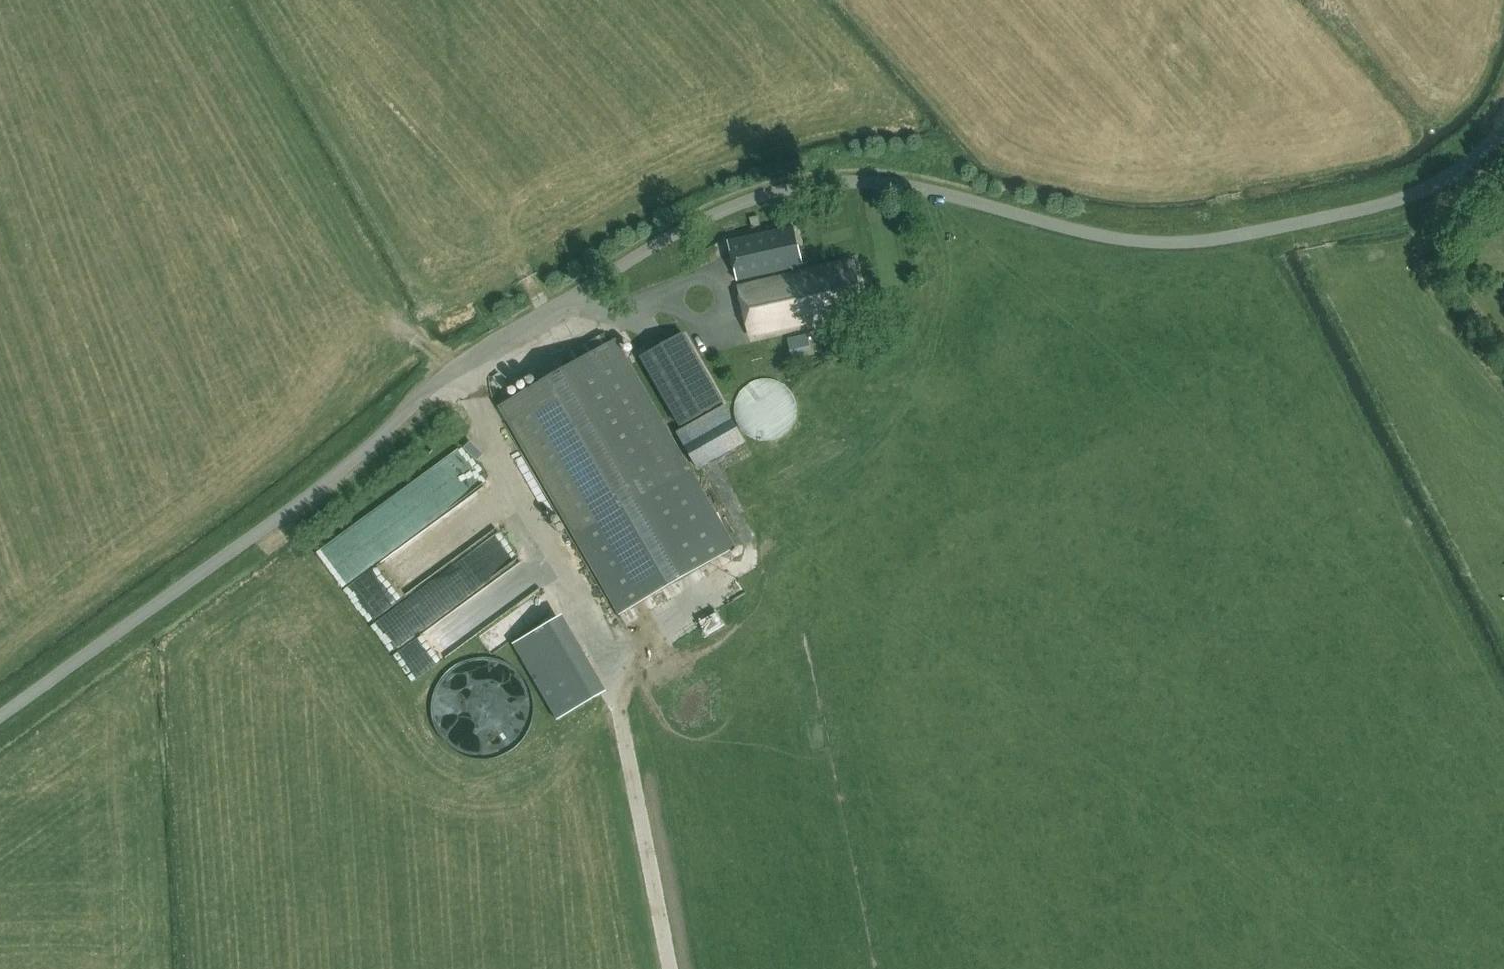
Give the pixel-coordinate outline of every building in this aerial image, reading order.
[(737,289),(748,337),(865,310),(854,262),(804,273),(794,228),(728,243),(737,282),(791,269),(793,276),(737,289)] [(723,403),(682,333),(641,357),(681,427),(723,403)] [(572,365),(502,406),(578,538),(622,613),(680,580),(730,551),(733,549),(613,342),(609,344),(603,334),(567,355),(572,365)] [(697,470),(745,443),(724,406),(676,434),(697,470)] [(592,701),(547,624),(513,644),(557,720),(592,701)]
